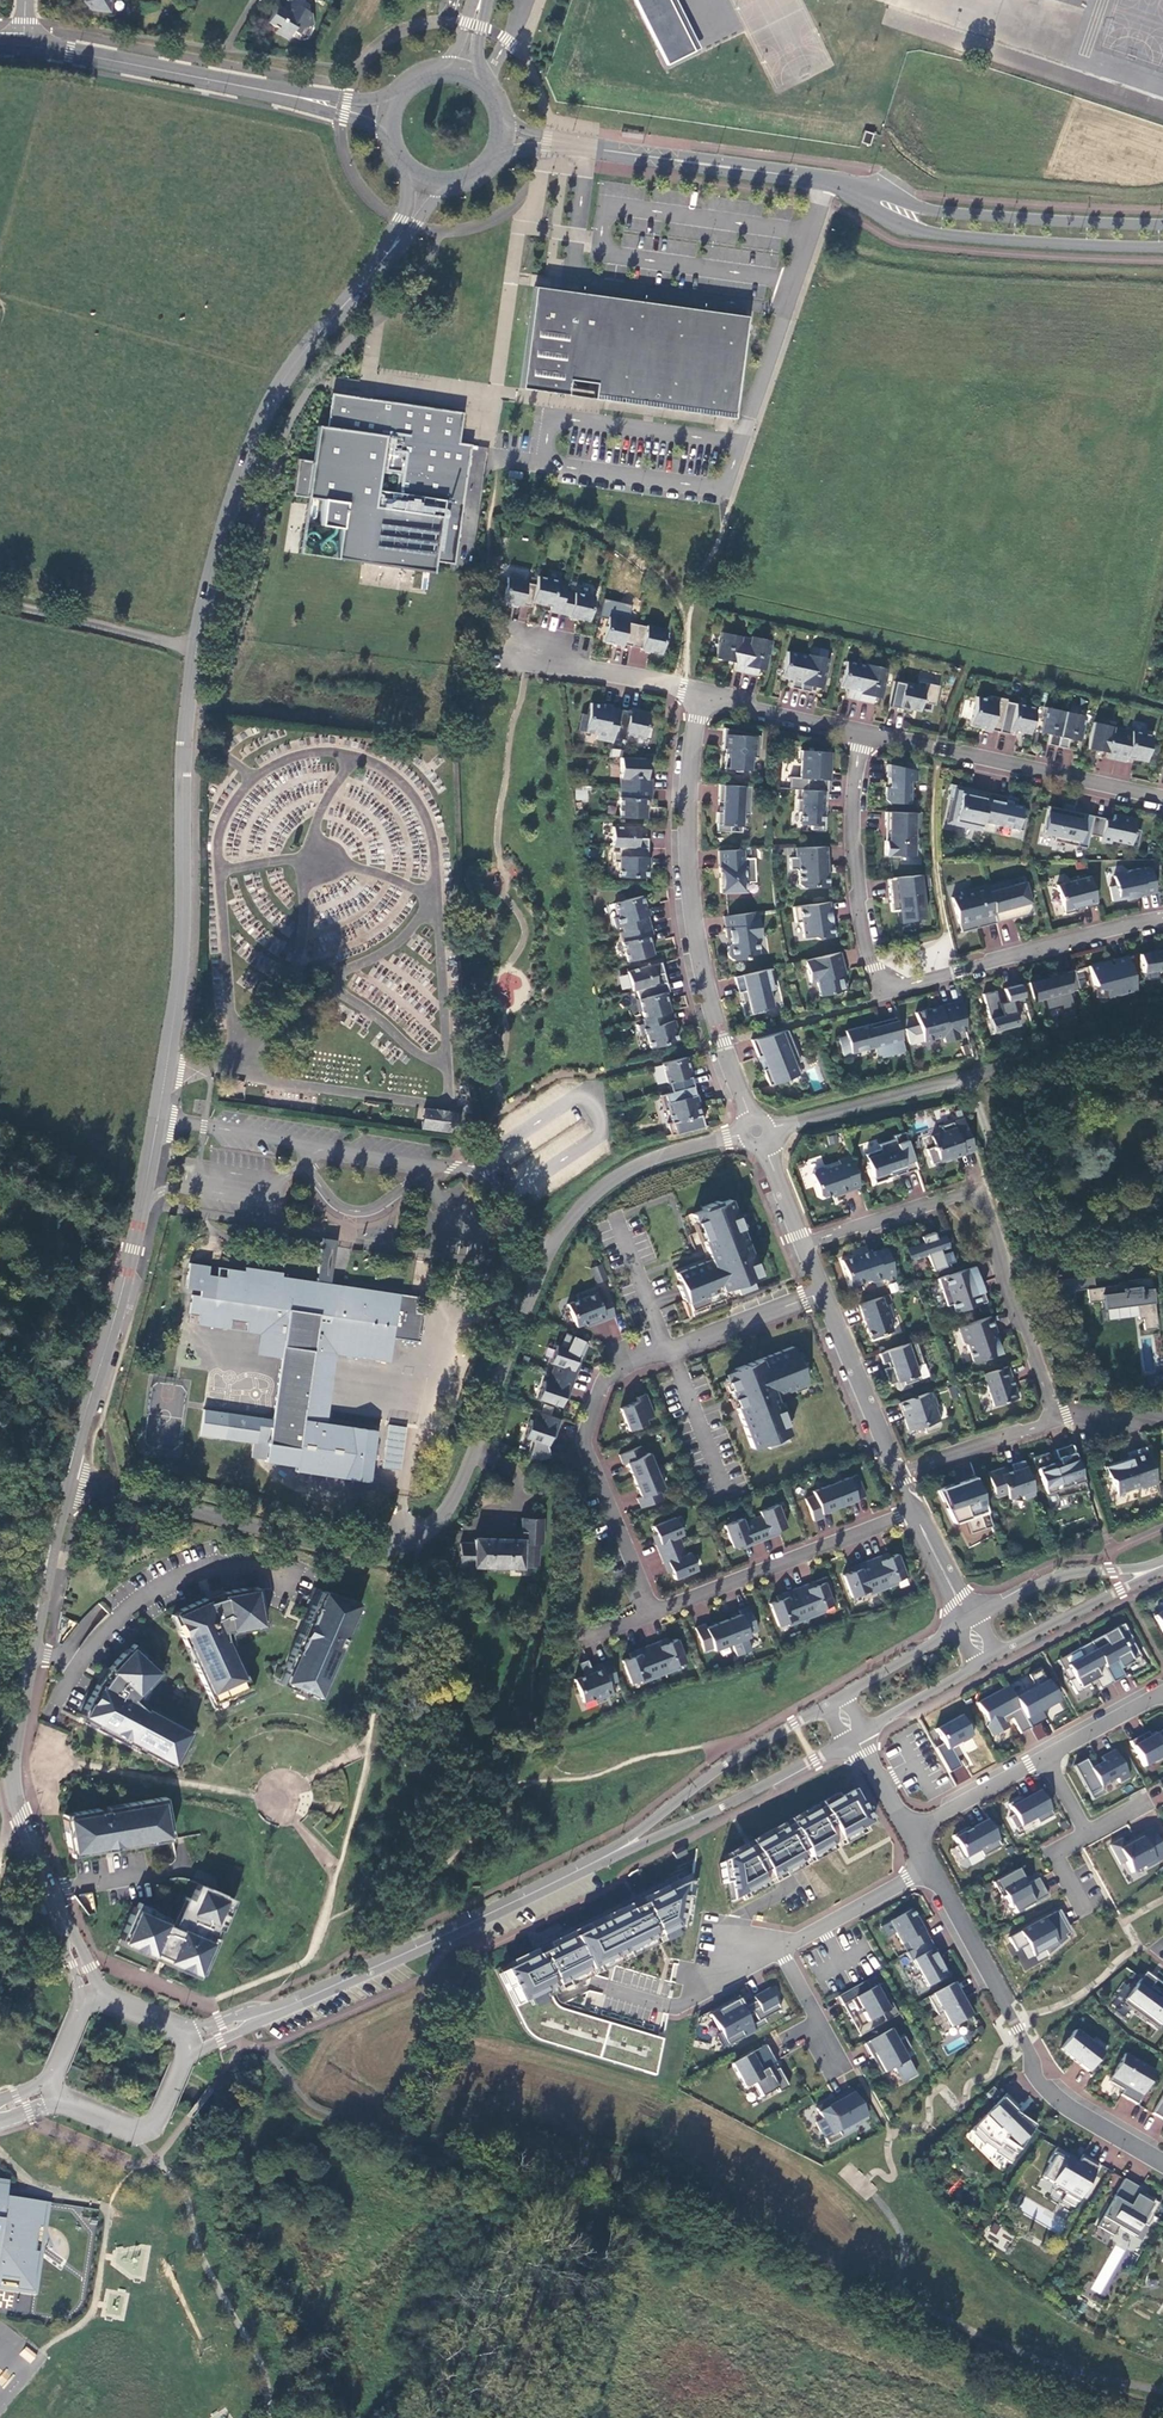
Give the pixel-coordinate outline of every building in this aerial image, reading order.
[(83,1),(90,9),(110,12),(111,0),(84,0),(83,1)] [(287,1),(284,6),(286,7),(284,11),(276,6),(267,22),(276,27),(274,31),(287,39),(293,31),(298,34),(304,25),(313,23),(311,14),(306,11),(309,6),(304,2),(305,0),(286,0),(287,1)] [(666,66),(699,49),(675,0),(633,0),(666,66)] [(624,234),(623,246),(637,247),(637,235),(624,234)] [(533,288),(531,304),(575,311),(578,294),(533,288)] [(575,311),(531,304),(519,389),(565,396),(568,380),(594,383),(603,385),(601,397),(726,415),(726,419),(732,420),(747,318),(578,294),(575,311)] [(374,404),(374,400),(332,394),(327,427),(334,428),(337,403),(356,406),(357,401),(374,404)] [(341,529),(336,559),(433,573),(435,562),(454,565),(471,445),(458,443),(463,413),(374,400),(374,404),(357,401),(356,406),(337,403),(334,428),(327,427),(317,426),(312,461),(298,459),(293,496),(307,498),(323,501),(319,526),(341,529)] [(510,471),(509,478),(521,480),(522,473),(510,471)] [(567,583),(537,576),(535,585),(532,602),(551,607),(550,611),(560,614),(565,592),(567,583)] [(505,586),(501,602),(521,606),(521,605),(530,607),(532,602),(535,585),(526,583),(526,582),(507,577),(505,586)] [(505,586),(496,584),(496,600),(501,602),(505,586)] [(588,622),(594,597),(574,593),(574,594),(565,592),(560,614),(569,616),(569,617),(588,622)] [(608,617),(602,641),(622,646),(622,644),(632,646),(637,625),(627,623),(628,621),(608,617)] [(641,650),(660,654),(666,630),(646,625),(646,627),(637,625),(632,646),(641,649),(641,650)] [(743,672),(750,639),(721,632),(716,658),(735,663),(733,670),(743,672)] [(743,672),(753,674),(754,668),(765,671),(771,641),(751,636),(750,639),(743,672)] [(800,690),(808,656),(787,652),(782,677),(792,680),(790,688),(800,690)] [(810,692),(811,686),(822,689),(828,659),(808,655),(808,656),(800,690),(810,692)] [(849,698),(859,700),(867,666),(846,662),(840,687),(851,690),(849,698)] [(867,666),(859,700),(869,702),(870,696),(881,699),(887,669),(867,664),(867,666)] [(934,705),(939,686),(924,683),(923,688),(917,687),(894,681),(888,706),(909,711),(910,709),(919,711),(921,702),(934,705)] [(1006,702),(1006,699),(991,696),(990,700),(977,697),(970,726),(984,729),(983,730),(990,732),(990,730),(999,732),(1006,702)] [(1006,702),(999,732),(1009,735),(1010,730),(1029,734),(1035,708),(1006,702)] [(604,706),(590,703),(584,732),(597,735),(596,739),(612,742),(614,731),(619,709),(611,707),(610,707),(611,705),(604,704),(604,706)] [(1065,712),(1045,707),(1039,732),(1050,735),(1047,745),(1057,747),(1065,712)] [(643,738),(649,714),(629,710),(628,711),(619,709),(614,731),(624,733),(624,734),(643,738)] [(1065,712),(1057,747),(1067,749),(1069,739),(1079,741),(1085,716),(1065,712)] [(1105,757),(1115,760),(1122,729),(1093,722),(1087,748),(1106,753),(1105,757)] [(759,736),(723,728),(722,749),(725,749),(723,769),(735,770),(735,772),(740,772),(741,770),(752,771),(752,758),(757,758),(759,736)] [(1151,736),(1122,729),(1115,760),(1125,762),(1126,757),(1145,762),(1151,736)] [(828,779),(828,775),(830,752),(801,750),(799,777),(789,777),(789,789),(802,790),(827,792),(828,779)] [(619,788),(651,789),(651,779),(646,778),(647,759),(621,758),(619,788)] [(917,781),(918,771),(887,764),(886,778),(889,778),(888,787),(886,787),(886,800),(888,803),(909,804),(910,781),(917,781)] [(980,831),(988,793),(970,789),(969,795),(964,794),(965,788),(951,784),(948,799),(951,799),(946,819),(958,822),(958,826),(980,831)] [(749,814),(751,787),(719,785),(718,802),(722,802),(722,813),(717,812),(716,831),(729,832),(730,826),(742,827),(742,814),(749,814)] [(645,818),(646,799),(651,799),(651,789),(619,788),(618,817),(645,818)] [(811,825),(811,829),(824,830),(825,817),(822,816),(823,812),(826,812),(827,792),(802,790),(801,799),(797,799),(796,812),(801,812),(800,824),(811,825)] [(988,793),(980,831),(992,833),(994,825),(1010,828),(1008,837),(1020,840),(1025,818),(1020,817),(1022,807),(1016,805),(1017,799),(988,793)] [(1089,835),(1093,816),(1073,811),(1073,812),(1072,813),(1068,812),(1068,813),(1063,812),(1064,809),(1048,806),(1043,833),(1055,836),(1053,841),(1086,848),(1089,835)] [(918,813),(886,812),(885,826),(888,826),(888,841),(885,841),(884,855),(913,856),(914,828),(918,828),(918,813)] [(1110,840),(1122,842),(1137,846),(1140,830),(1134,829),(1136,819),(1114,814),(1113,820),(1093,816),(1089,835),(1100,837),(1099,841),(1109,843),(1110,840)] [(612,827),(611,847),(619,847),(647,848),(647,838),(637,838),(638,828),(612,827)] [(618,862),(618,877),(646,878),(646,864),(648,864),(649,857),(647,857),(647,848),(619,847),(619,852),(613,852),(613,862),(618,862)] [(827,870),(826,847),(795,848),(795,857),(789,857),(790,869),(795,869),(798,872),(799,884),(802,887),(828,886),(827,874),(825,874),(825,870),(827,870)] [(744,850),(718,851),(719,872),(721,872),(722,878),(719,878),(720,893),(745,892),(745,888),(749,882),(755,882),(754,858),(744,858),(744,850)] [(1156,893),(1151,869),(1140,871),(1139,868),(1128,871),(1127,873),(1113,876),(1115,886),(1109,887),(1112,901),(1127,898),(1126,894),(1130,893),(1131,898),(1156,893)] [(921,875),(887,878),(891,912),(898,911),(900,923),(925,917),(922,883),(921,883),(921,875)] [(1097,905),(1089,876),(1056,885),(1064,914),(1076,911),(1075,907),(1084,905),(1085,908),(1097,905)] [(1010,880),(987,886),(996,923),(1013,918),(1011,912),(1016,911),(1017,916),(1028,913),(1031,907),(1025,882),(1012,885),(1010,880)] [(987,886),(986,885),(961,892),(961,895),(951,898),(958,924),(974,919),(976,928),(996,923),(987,886)] [(645,909),(642,896),(614,903),(618,917),(613,919),(615,928),(621,927),(622,932),(649,925),(647,916),(649,916),(647,909),(645,909)] [(833,914),(831,902),(793,907),(795,923),(801,922),(803,938),(814,936),(817,939),(836,937),(834,922),(828,923),(827,914),(833,914)] [(757,912),(724,916),(727,938),(730,938),(731,942),(728,946),(729,957),(733,960),(746,958),(746,955),(759,954),(757,940),(761,939),(757,912)] [(626,962),(652,955),(647,936),(652,935),(649,925),(622,932),(619,933),(626,962)] [(1146,979),(1156,978),(1155,971),(1162,970),(1162,950),(1139,953),(1142,973),(1145,972),(1146,979)] [(840,952),(805,961),(810,983),(816,981),(820,996),(846,990),(842,972),(845,971),(840,952)] [(1136,990),(1127,956),(1089,966),(1094,986),(1107,986),(1107,998),(1136,990)] [(651,965),(626,972),(631,991),(636,990),(666,982),(663,972),(654,975),(651,965)] [(771,969),(734,977),(738,993),(741,992),(743,1002),(740,1003),(744,1017),(762,1012),(761,1009),(772,1006),(769,991),(776,989),(771,969)] [(1074,970),(1065,973),(1070,992),(1079,989),(1074,970)] [(1070,992),(1065,973),(1029,982),(1033,999),(1042,997),(1046,1010),(1060,1007),(1061,1010),(1074,1006),(1070,992)] [(636,990),(643,1019),(669,1012),(664,993),(669,992),(666,982),(636,990)] [(992,1031),(1018,1025),(1013,1006),(1017,1005),(1019,1015),(1028,1013),(1020,984),(1003,989),(1006,1001),(999,1003),(996,991),(983,994),(992,1031)] [(966,1030),(958,1001),(939,1006),(932,1008),(915,1013),(923,1041),(942,1036),(944,1042),(959,1038),(957,1032),(966,1030)] [(646,1034),(649,1048),(677,1041),(673,1027),(675,1027),(673,1020),(671,1021),(669,1012),(643,1019),(642,1019),(643,1024),(638,1025),(640,1035),(646,1034)] [(904,1048),(896,1018),(879,1022),(880,1025),(870,1027),(869,1024),(844,1031),(846,1036),(838,1038),(842,1055),(852,1052),(877,1046),(880,1057),(896,1053),(895,1050),(904,1048)] [(787,1030),(751,1040),(758,1057),(761,1056),(766,1069),(763,1070),(769,1085),(781,1081),(782,1083),(789,1080),(788,1078),(797,1074),(790,1057),(797,1054),(787,1030)] [(691,1077),(685,1057),(661,1063),(666,1083),(668,1083),(670,1092),(692,1086),(689,1077),(691,1077)] [(671,1123),(699,1115),(696,1102),(697,1101),(696,1094),(694,1095),(692,1086),(670,1092),(659,1095),(663,1111),(667,1110),(671,1123)] [(458,1133),(461,1114),(425,1109),(423,1127),(458,1133)] [(973,1150),(963,1118),(940,1126),(942,1132),(931,1136),(934,1146),(926,1148),(931,1163),(973,1150)] [(916,1169),(904,1132),(893,1136),(894,1139),(878,1144),(880,1149),(864,1154),(868,1164),(869,1169),(874,1183),(885,1179),(895,1176),(916,1169)] [(468,1145),(457,1143),(456,1150),(467,1152),(468,1145)] [(860,1188),(849,1156),(838,1160),(839,1165),(825,1169),(822,1167),(813,1170),(812,1174),(819,1195),(822,1197),(831,1194),(831,1193),(837,1191),(838,1195),(860,1188)] [(747,1281),(758,1277),(751,1260),(749,1260),(746,1251),(748,1251),(728,1200),(717,1204),(715,1202),(699,1208),(700,1211),(690,1214),(708,1260),(673,1273),(678,1284),(675,1286),(682,1302),(684,1301),(688,1311),(706,1304),(704,1298),(730,1288),(733,1294),(750,1287),(747,1281)] [(948,1248),(942,1229),(921,1237),(923,1242),(905,1248),(909,1261),(927,1255),(932,1270),(945,1266),(940,1251),(948,1248)] [(322,1243),(316,1282),(326,1283),(331,1244),(322,1243)] [(895,1278),(886,1248),(869,1254),(868,1251),(859,1254),(860,1256),(855,1257),(854,1256),(841,1260),(850,1286),(868,1280),(872,1282),(883,1279),(887,1281),(895,1278)] [(199,1299),(192,1298),(190,1313),(200,1314),(199,1315),(197,1329),(229,1333),(231,1319),(237,1320),(247,1321),(245,1335),(262,1338),(264,1324),(285,1327),(281,1357),(271,1421),(227,1414),(223,1441),(253,1445),(251,1459),(265,1461),(265,1466),(295,1470),(294,1475),(316,1478),(367,1486),(375,1431),(326,1423),(327,1416),(304,1413),(314,1351),(336,1355),(389,1363),(393,1339),(420,1343),(424,1314),(416,1313),(419,1297),(341,1285),(326,1283),(316,1282),(315,1291),(303,1289),(304,1280),(300,1279),(282,1277),(283,1273),(245,1267),(245,1271),(228,1268),(226,1281),(208,1278),(209,1267),(190,1264),(186,1291),(200,1293),(199,1299)] [(605,1280),(600,1266),(590,1270),(596,1283),(605,1280)] [(974,1266),(937,1278),(946,1306),(952,1304),(955,1312),(986,1302),(974,1266)] [(1093,1275),(1075,1277),(1077,1289),(1086,1288),(1094,1287),(1093,1275)] [(1067,1291),(1077,1289),(1075,1277),(1052,1280),(1055,1300),(1068,1299),(1067,1291)] [(1117,1288),(1086,1289),(1087,1302),(1099,1301),(1101,1310),(1152,1304),(1151,1277),(1117,1280),(1117,1288)] [(316,1282),(304,1280),(303,1289),(315,1291),(316,1282)] [(576,1298),(577,1301),(566,1306),(575,1328),(585,1325),(586,1329),(614,1318),(606,1297),(601,1300),(597,1290),(576,1298)] [(881,1297),(858,1305),(865,1324),(866,1328),(870,1340),(882,1337),(881,1334),(892,1331),(888,1319),(892,1318),(888,1305),(884,1306),(881,1297)] [(991,1316),(958,1327),(963,1343),(967,1344),(973,1362),(1000,1353),(995,1338),(998,1337),(991,1316)] [(259,1358),(280,1361),(285,1327),(264,1324),(262,1338),(259,1358)] [(892,1366),(884,1369),(889,1384),(902,1380),(904,1385),(919,1380),(915,1366),(923,1364),(915,1341),(879,1353),(882,1364),(890,1361),(892,1366)] [(551,1375),(573,1383),(577,1373),(573,1372),(579,1354),(556,1346),(550,1365),(554,1366),(551,1375)] [(735,1370),(737,1375),(725,1380),(751,1449),(763,1445),(763,1447),(780,1441),(779,1438),(789,1434),(774,1397),(807,1384),(793,1346),(735,1370)] [(336,1355),(314,1351),(304,1413),(327,1416),(336,1355)] [(983,1374),(993,1406),(1018,1398),(1014,1386),(1011,1387),(1008,1378),(1011,1377),(1007,1366),(983,1374)] [(570,1392),(573,1383),(551,1375),(548,1384),(544,1383),(538,1401),(560,1409),(566,1391),(570,1392)] [(929,1392),(899,1402),(908,1430),(923,1425),(925,1433),(937,1428),(940,1424),(934,1407),(936,1406),(933,1397),(930,1397),(929,1392)] [(647,1425),(645,1421),(654,1417),(646,1395),(636,1399),(637,1403),(620,1410),(629,1432),(647,1425)] [(535,1423),(531,1421),(525,1440),(548,1447),(554,1430),(557,1431),(561,1421),(538,1414),(535,1423)] [(400,1467),(403,1445),(385,1442),(382,1464),(400,1467)] [(1087,1492),(1071,1444),(1032,1458),(1036,1469),(1037,1468),(1043,1487),(1052,1484),(1057,1498),(1087,1492)] [(1144,1446),(1127,1452),(1130,1460),(1125,1461),(1122,1460),(1104,1466),(1108,1477),(1111,1478),(1116,1494),(1138,1486),(1142,1488),(1157,1483),(1144,1446)] [(634,1481),(656,1472),(649,1454),(645,1456),(641,1447),(619,1456),(623,1466),(627,1464),(634,1481)] [(1035,1495),(1023,1460),(1012,1464),(1014,1470),(1007,1472),(1005,1467),(988,1472),(996,1497),(1007,1494),(1008,1499),(1022,1494),(1023,1499),(1035,1495)] [(663,1490),(656,1472),(634,1481),(641,1498),(637,1500),(641,1509),(663,1500),(659,1491),(663,1490)] [(830,1485),(839,1508),(857,1501),(857,1500),(866,1497),(857,1475),(848,1479),(848,1478),(830,1485)] [(992,1526),(975,1476),(937,1490),(943,1502),(946,1500),(948,1507),(946,1508),(954,1523),(965,1519),(970,1533),(992,1526)] [(839,1508),(830,1485),(812,1492),(814,1496),(804,1499),(813,1522),(823,1518),(821,1514),(839,1508)] [(752,1520),(761,1542),(771,1538),(769,1534),(786,1528),(778,1505),(760,1512),(761,1516),(752,1520)] [(543,1524),(543,1518),(521,1518),(520,1539),(474,1537),(474,1544),(461,1543),(460,1566),(523,1568),(523,1567),(538,1568),(539,1545),(550,1545),(550,1525),(543,1524)] [(660,1556),(682,1547),(679,1538),(683,1536),(675,1519),(653,1528),(660,1545),(656,1546),(660,1556)] [(761,1542),(752,1520),(743,1523),(742,1519),(723,1526),(732,1549),(750,1542),(751,1546),(761,1542)] [(682,1547),(660,1556),(664,1565),(668,1564),(675,1581),(697,1572),(690,1554),(686,1555),(682,1547)] [(888,1553),(869,1561),(878,1585),(880,1592),(898,1584),(896,1580),(905,1576),(897,1554),(889,1557),(888,1553)] [(878,1585),(869,1561),(859,1565),(861,1569),(843,1576),(853,1599),(870,1591),(869,1589),(878,1585)] [(815,1582),(796,1589),(807,1620),(825,1613),(824,1609),(833,1605),(825,1583),(817,1586),(815,1582)] [(213,1693),(219,1708),(253,1693),(246,1677),(243,1679),(239,1669),(242,1668),(232,1644),(229,1645),(224,1635),(230,1632),(230,1633),(248,1630),(247,1626),(265,1623),(259,1588),(250,1589),(250,1587),(223,1592),(224,1595),(221,1595),(218,1595),(217,1596),(215,1598),(206,1600),(206,1598),(175,1612),(183,1628),(180,1629),(187,1646),(190,1644),(198,1661),(195,1662),(209,1695),(213,1693)] [(807,1620),(796,1589),(776,1597),(778,1601),(770,1604),(778,1627),(788,1623),(789,1627),(807,1620)] [(288,1668),(281,1684),(293,1689),(294,1687),(309,1694),(308,1696),(320,1701),(343,1648),(341,1647),(344,1639),(347,1640),(357,1615),(353,1613),(358,1602),(326,1591),(318,1608),(313,1605),(306,1622),(311,1624),(310,1627),(309,1630),(310,1633),(308,1637),(300,1634),(286,1667),(288,1668)] [(741,1615),(724,1622),(732,1645),(750,1638),(749,1635),(758,1631),(749,1608),(739,1611),(741,1615)] [(1153,1617),(1162,1635),(1162,1612),(1153,1617)] [(732,1645),(724,1622),(706,1629),(705,1625),(695,1629),(704,1653),(713,1649),(714,1652),(732,1645)] [(1130,1639),(1122,1625),(1090,1643),(1112,1683),(1124,1677),(1120,1670),(1132,1663),(1131,1662),(1140,1657),(1133,1644),(1130,1645),(1127,1641),(1130,1639)] [(668,1640),(648,1647),(660,1677),(678,1670),(676,1666),(686,1663),(677,1640),(669,1643),(668,1640)] [(1090,1643),(1079,1649),(1084,1657),(1067,1666),(1074,1679),(1068,1682),(1075,1695),(1090,1687),(1088,1684),(1095,1680),(1100,1690),(1112,1683),(1090,1643)] [(193,1731),(146,1705),(145,1708),(135,1702),(138,1697),(138,1698),(150,1685),(147,1682),(160,1668),(134,1644),(128,1650),(126,1649),(108,1669),(110,1671),(108,1673),(107,1672),(106,1674),(105,1676),(105,1679),(99,1685),(98,1684),(82,1713),(97,1722),(95,1727),(126,1744),(129,1739),(137,1743),(134,1748),(142,1753),(143,1750),(159,1759),(160,1756),(175,1764),(183,1749),(181,1747),(187,1736),(189,1737),(193,1731)] [(660,1677),(648,1647),(629,1655),(630,1658),(622,1662),(631,1684),(640,1681),(642,1684),(660,1677)] [(616,1694),(612,1685),(618,1683),(610,1662),(582,1673),(584,1677),(574,1680),(583,1703),(594,1699),(595,1703),(616,1694)] [(987,1722),(986,1727),(992,1738),(1008,1729),(1005,1723),(1011,1719),(1020,1734),(1030,1729),(1007,1687),(977,1704),(987,1722)] [(972,1737),(960,1716),(935,1730),(943,1744),(935,1748),(949,1773),(960,1767),(951,1749),(972,1737)] [(1032,1726),(1035,1739),(1050,1735),(1047,1722),(1032,1726)] [(1129,1742),(1143,1768),(1154,1761),(1155,1763),(1162,1759),(1162,1730),(1155,1734),(1154,1732),(1148,1736),(1149,1738),(1143,1741),(1140,1736),(1129,1742)] [(1118,1783),(1129,1778),(1114,1751),(1101,1758),(1103,1762),(1091,1769),(1086,1760),(1073,1767),(1088,1795),(1116,1779),(1118,1783)] [(836,1794),(728,1852),(728,1857),(724,1862),(724,1882),(729,1882),(729,1906),(796,1871),(794,1866),(809,1858),(811,1863),(837,1849),(835,1844),(872,1824),(854,1790),(839,1799),(836,1794)] [(1038,1825),(1053,1816),(1039,1792),(1022,1801),(1020,1798),(1007,1805),(1013,1815),(1008,1818),(1014,1829),(1035,1818),(1038,1825)] [(1162,1802),(1162,1795),(1162,1793),(1152,1796),(1154,1804),(1162,1802)] [(166,1797),(107,1807),(107,1810),(99,1811),(99,1809),(73,1813),(74,1817),(63,1819),(69,1852),(80,1851),(80,1855),(106,1851),(105,1847),(109,1847),(110,1846),(111,1846),(113,1844),(118,1843),(119,1848),(155,1842),(154,1838),(172,1835),(166,1797)] [(983,1857),(1001,1848),(986,1821),(969,1831),(968,1828),(952,1837),(958,1847),(955,1848),(962,1861),(979,1851),(983,1857)] [(1109,1846),(1119,1865),(1125,1863),(1131,1874),(1143,1867),(1145,1869),(1162,1859),(1162,1853),(1150,1830),(1138,1836),(1140,1838),(1124,1847),(1120,1840),(1109,1846)] [(684,1849),(673,1854),(677,1861),(687,1855),(684,1849)] [(1017,1869),(992,1883),(1001,1898),(1003,1897),(1009,1908),(1011,1908),(1014,1915),(1048,1896),(1038,1879),(1026,1885),(1017,1869)] [(533,1951),(494,1971),(522,2027),(525,2033),(529,2037),(535,2041),(540,2043),(653,2078),(662,2038),(560,2008),(557,2006),(554,2003),(551,1999),(549,1993),(683,1931),(693,1874),(639,1900),(642,1906),(629,1912),(626,1906),(546,1945),(549,1951),(536,1957),(533,1951)] [(135,1906),(120,1938),(137,1945),(135,1950),(151,1957),(153,1952),(169,1959),(166,1964),(183,1971),(185,1966),(201,1974),(234,1899),(224,1894),(208,1886),(207,1887),(199,1883),(180,1926),(168,1920),(169,1917),(152,1910),(151,1913),(135,1906)] [(910,1911),(888,1923),(901,1946),(906,1943),(910,1951),(929,1941),(919,1923),(918,1924),(910,1911)] [(1056,1912),(1007,1939),(1015,1953),(1026,1947),(1032,1958),(1044,1951),(1047,1957),(1067,1940),(1065,1936),(1068,1934),(1056,1912)] [(939,1960),(929,1941),(905,1954),(910,1963),(912,1962),(927,1988),(948,1976),(941,1964),(939,1965),(937,1961),(939,1960)] [(1156,1981),(1145,1973),(1140,1980),(1151,1988),(1156,1981)] [(886,2023),(898,2016),(881,1985),(870,1991),(866,1982),(877,1977),(876,1976),(837,1998),(842,2007),(851,2002),(857,2012),(861,2010),(868,2023),(882,2016),(886,2023)] [(1162,2023),(1162,1993),(1161,1996),(1151,1988),(1140,1980),(1125,2001),(1150,2019),(1147,2023),(1157,2030),(1162,2023)] [(942,2014),(950,2029),(970,2018),(973,2023),(974,2023),(971,2017),(952,1984),(926,1999),(937,2017),(942,2014)] [(779,2011),(768,1990),(752,1999),(754,2002),(742,2009),(738,2000),(708,2017),(717,2034),(715,2035),(722,2049),(765,2025),(762,2020),(779,2011)] [(1150,2019),(1125,2001),(1122,2004),(1147,2023),(1150,2019)] [(890,2031),(863,2045),(871,2060),(877,2057),(880,2062),(878,2063),(884,2074),(892,2070),(894,2073),(895,2073),(901,2084),(915,2076),(907,2061),(906,2061),(903,2054),(911,2050),(904,2038),(896,2042),(890,2031)] [(1108,2049),(1095,2039),(1091,2044),(1074,2032),(1060,2050),(1088,2073),(1108,2049)] [(775,2065),(765,2046),(731,2065),(744,2089),(752,2085),(760,2098),(776,2089),(778,2094),(788,2088),(778,2069),(774,2071),(771,2067),(775,2065)] [(1156,2073),(1125,2055),(1108,2083),(1130,2095),(1127,2100),(1136,2106),(1156,2073)] [(815,2124),(826,2145),(827,2145),(853,2131),(852,2128),(867,2120),(850,2090),(815,2109),(821,2121),(815,2124)] [(1006,2095),(966,2135),(966,2136),(968,2134),(982,2147),(983,2145),(995,2153),(993,2154),(1009,2165),(1036,2125),(1020,2115),(1017,2119),(1013,2115),(1016,2112),(1019,2109),(1006,2095)] [(1152,2114),(1162,2121),(1162,2096),(1152,2114)] [(1073,2209),(1098,2165),(1082,2156),(1077,2164),(1072,2161),(1073,2160),(1055,2149),(1047,2164),(1050,2165),(1042,2177),(1056,2186),(1054,2189),(1065,2196),(1061,2202),(1073,2209)] [(1124,2180),(1096,2228),(1112,2237),(1118,2228),(1134,2237),(1141,2224),(1147,2227),(1153,2217),(1152,2216),(1159,2205),(1155,2202),(1155,2201),(1146,2195),(1143,2201),(1136,2196),(1140,2190),(1124,2180)] [(42,2226),(45,2202),(5,2196),(4,2201),(0,2201),(0,2278),(0,2275),(18,2278),(17,2285),(33,2287),(38,2252),(34,2251),(37,2225),(42,2226)] [(983,2238),(1005,2251),(1015,2235),(993,2222),(983,2238)] [(25,2346),(19,2355),(31,2363),(37,2354),(25,2346)]
